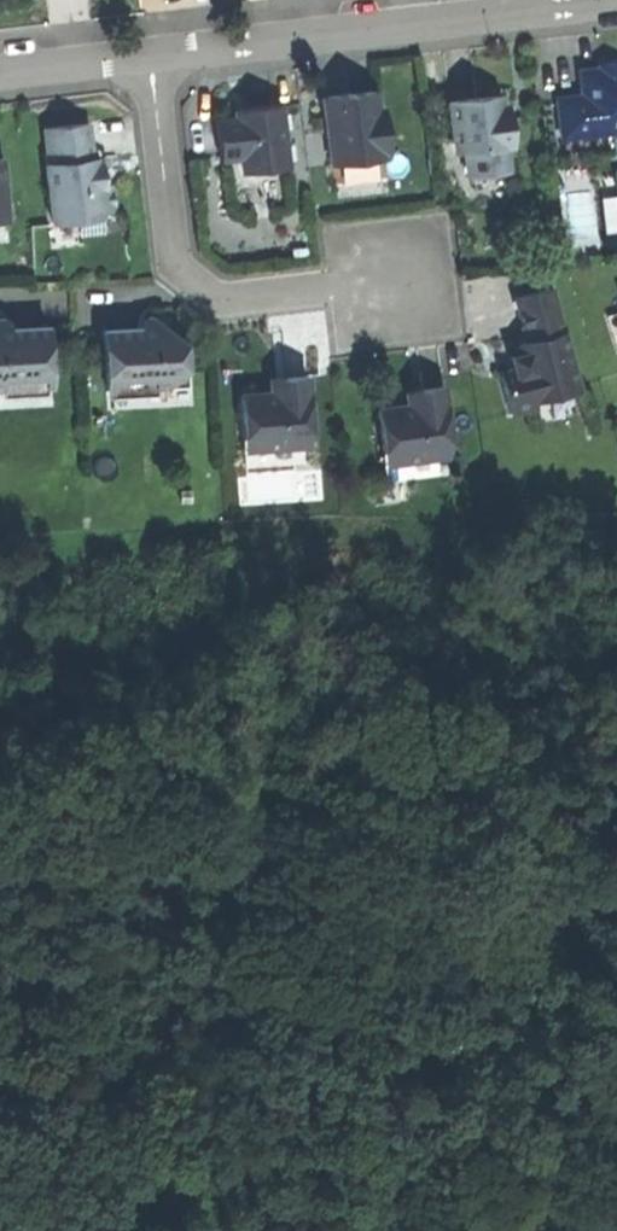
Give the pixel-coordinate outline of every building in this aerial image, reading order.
[(561,138),(616,132),(616,66),(614,63),(604,64),(601,69),(596,69),(583,85),(585,100),(557,103),(561,138)] [(327,125),(332,164),(384,158),(383,152),(389,152),(384,109),(377,110),(375,91),(350,94),(329,97),(332,124),(327,125)] [(475,100),(450,103),(456,146),(466,152),(469,177),(507,172),(504,148),(513,147),(509,118),(501,119),(499,109),(498,97),(475,100)] [(279,169),(288,168),(281,105),(255,108),(235,111),(236,118),(217,121),(222,160),(242,158),(243,173),(279,169)] [(508,108),(499,109),(501,119),(509,118),(508,108)] [(88,123),(45,128),(49,164),(46,164),(53,223),(78,220),(77,214),(84,214),(102,211),(116,210),(113,184),(105,185),(99,185),(96,163),(96,157),(92,158),(88,123)] [(102,162),(96,163),(99,185),(105,185),(103,173),(102,162)] [(245,191),(281,187),(279,169),(243,173),(245,191)] [(103,217),(102,211),(84,214),(77,214),(78,220),(103,217)] [(105,232),(103,217),(78,220),(53,223),(48,223),(51,248),(83,244),(82,235),(105,232)] [(500,375),(510,414),(534,408),(535,407),(534,402),(573,391),(578,390),(551,290),(516,299),(528,343),(516,346),(512,347),(513,350),(515,356),(519,370),(513,371),(500,375)] [(608,317),(616,347),(616,315),(608,317)] [(48,328),(0,331),(0,390),(51,387),(48,328)] [(104,331),(107,391),(168,388),(185,370),(184,345),(164,329),(137,330),(104,331)] [(511,364),(513,371),(519,370),(515,356),(509,357),(511,364)] [(241,395),(243,423),(253,422),(255,449),(308,445),(306,419),(311,418),(308,377),(286,378),(286,392),(271,393),(241,395)] [(270,379),(271,393),(286,392),(286,378),(278,379),(270,379)] [(395,462),(447,455),(444,429),(449,429),(444,387),(422,390),(424,404),(408,406),(378,410),(382,438),(392,436),(395,462)] [(406,392),(408,406),(424,404),(422,390),(415,391),(406,392)] [(580,414),(573,391),(534,402),(535,407),(534,408),(539,425),(580,414)] [(245,449),(255,449),(253,422),(243,423),(245,449)] [(385,463),(395,462),(392,436),(382,438),(385,463)] [(309,462),(308,445),(255,449),(245,449),(246,467),(309,462)] [(450,473),(447,455),(395,462),(385,463),(387,481),(450,473)]
